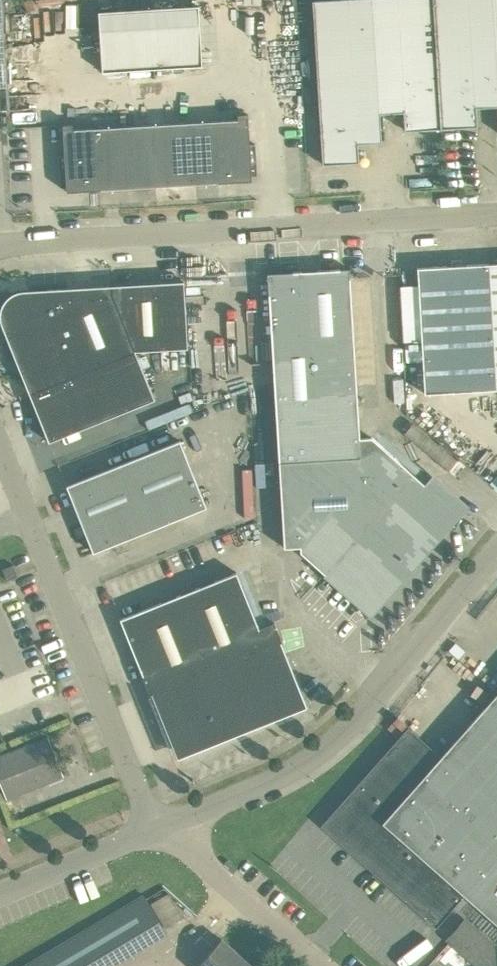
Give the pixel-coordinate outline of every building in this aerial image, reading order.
[(383,140),(382,111),(381,111),(375,0),(315,0),(324,162),(360,160),(359,141),(383,140)] [(406,110),(407,129),(443,127),(435,0),(375,0),(381,111),(382,111),(406,110)] [(443,127),(480,125),(479,106),(496,105),(496,0),(435,0),(443,127)] [(98,8),(103,69),(202,62),(198,1),(98,8)] [(96,125),(100,187),(252,177),(252,172),(258,172),(257,140),(250,141),(249,110),(239,110),(239,115),(96,125)] [(99,187),(100,187),(96,125),(72,126),(72,121),(62,122),(64,153),(57,153),(59,185),(66,184),(66,189),(99,187)] [(422,356),(493,353),(489,263),(418,266),(422,356)] [(496,390),(496,263),(489,263),(493,353),(494,390),(496,390)] [(358,438),(358,425),(350,267),(267,271),(277,460),(359,455),(358,438)] [(157,289),(111,292),(134,349),(186,345),(182,279),(157,281),(157,289)] [(28,392),(87,368),(86,353),(134,349),(111,292),(65,295),(65,286),(20,289),(16,289),(11,291),(7,294),(3,298),(1,302),(0,304),(0,323),(27,390),(28,392)] [(153,397),(134,349),(86,353),(87,368),(28,392),(47,440),(153,397)] [(424,393),(494,390),(493,353),(422,356),(424,393)] [(368,611),(462,507),(429,478),(423,485),(371,437),(358,438),(359,455),(277,460),(282,547),(298,546),(298,552),(323,575),(326,572),(368,611)] [(92,552),(205,507),(179,440),(66,485),(92,552)] [(6,579),(17,574),(12,563),(1,568),(6,579)] [(207,669),(148,693),(149,694),(154,691),(175,742),(177,741),(188,746),(189,747),(300,702),(275,643),(281,640),(273,620),(258,627),(235,571),(177,594),(207,669)] [(141,674),(148,693),(207,669),(177,594),(119,618),(142,674),(141,674)] [(440,757),(496,810),(496,693),(440,757)] [(436,926),(464,895),(488,916),(496,905),(496,810),(440,757),(410,729),(321,825),(436,926)] [(63,775),(48,738),(0,757),(0,781),(7,798),(63,775)] [(167,932),(165,930),(183,919),(169,894),(151,904),(147,898),(31,965),(110,965),(167,932)] [(488,916),(496,923),(496,905),(488,916)] [(467,918),(447,938),(478,965),(477,965),(496,965),(496,944),(467,918)] [(222,938),(196,965),(253,965),(222,938)]
